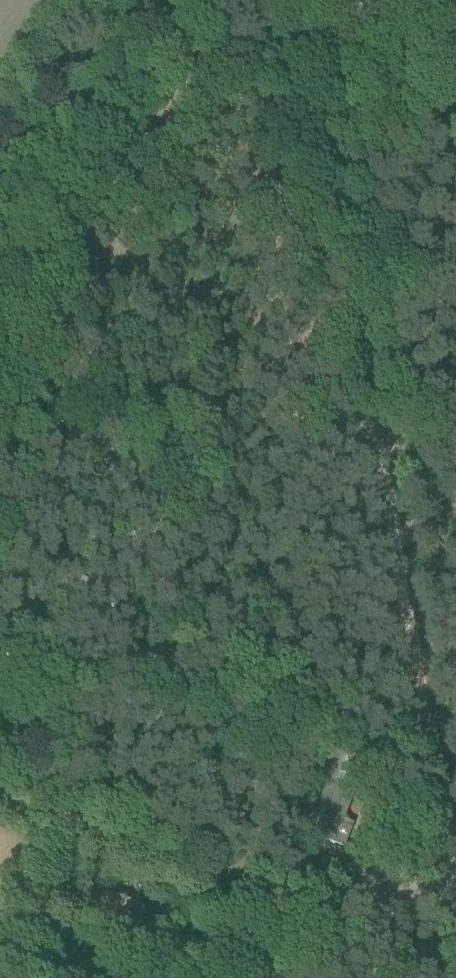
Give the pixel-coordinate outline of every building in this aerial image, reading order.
[(350,806),(354,795),(316,781),(307,806),(316,809),(306,834),(345,848),(359,810),(350,806)] [(104,891),(91,925),(154,947),(161,929),(144,922),(149,910),(104,891)]
